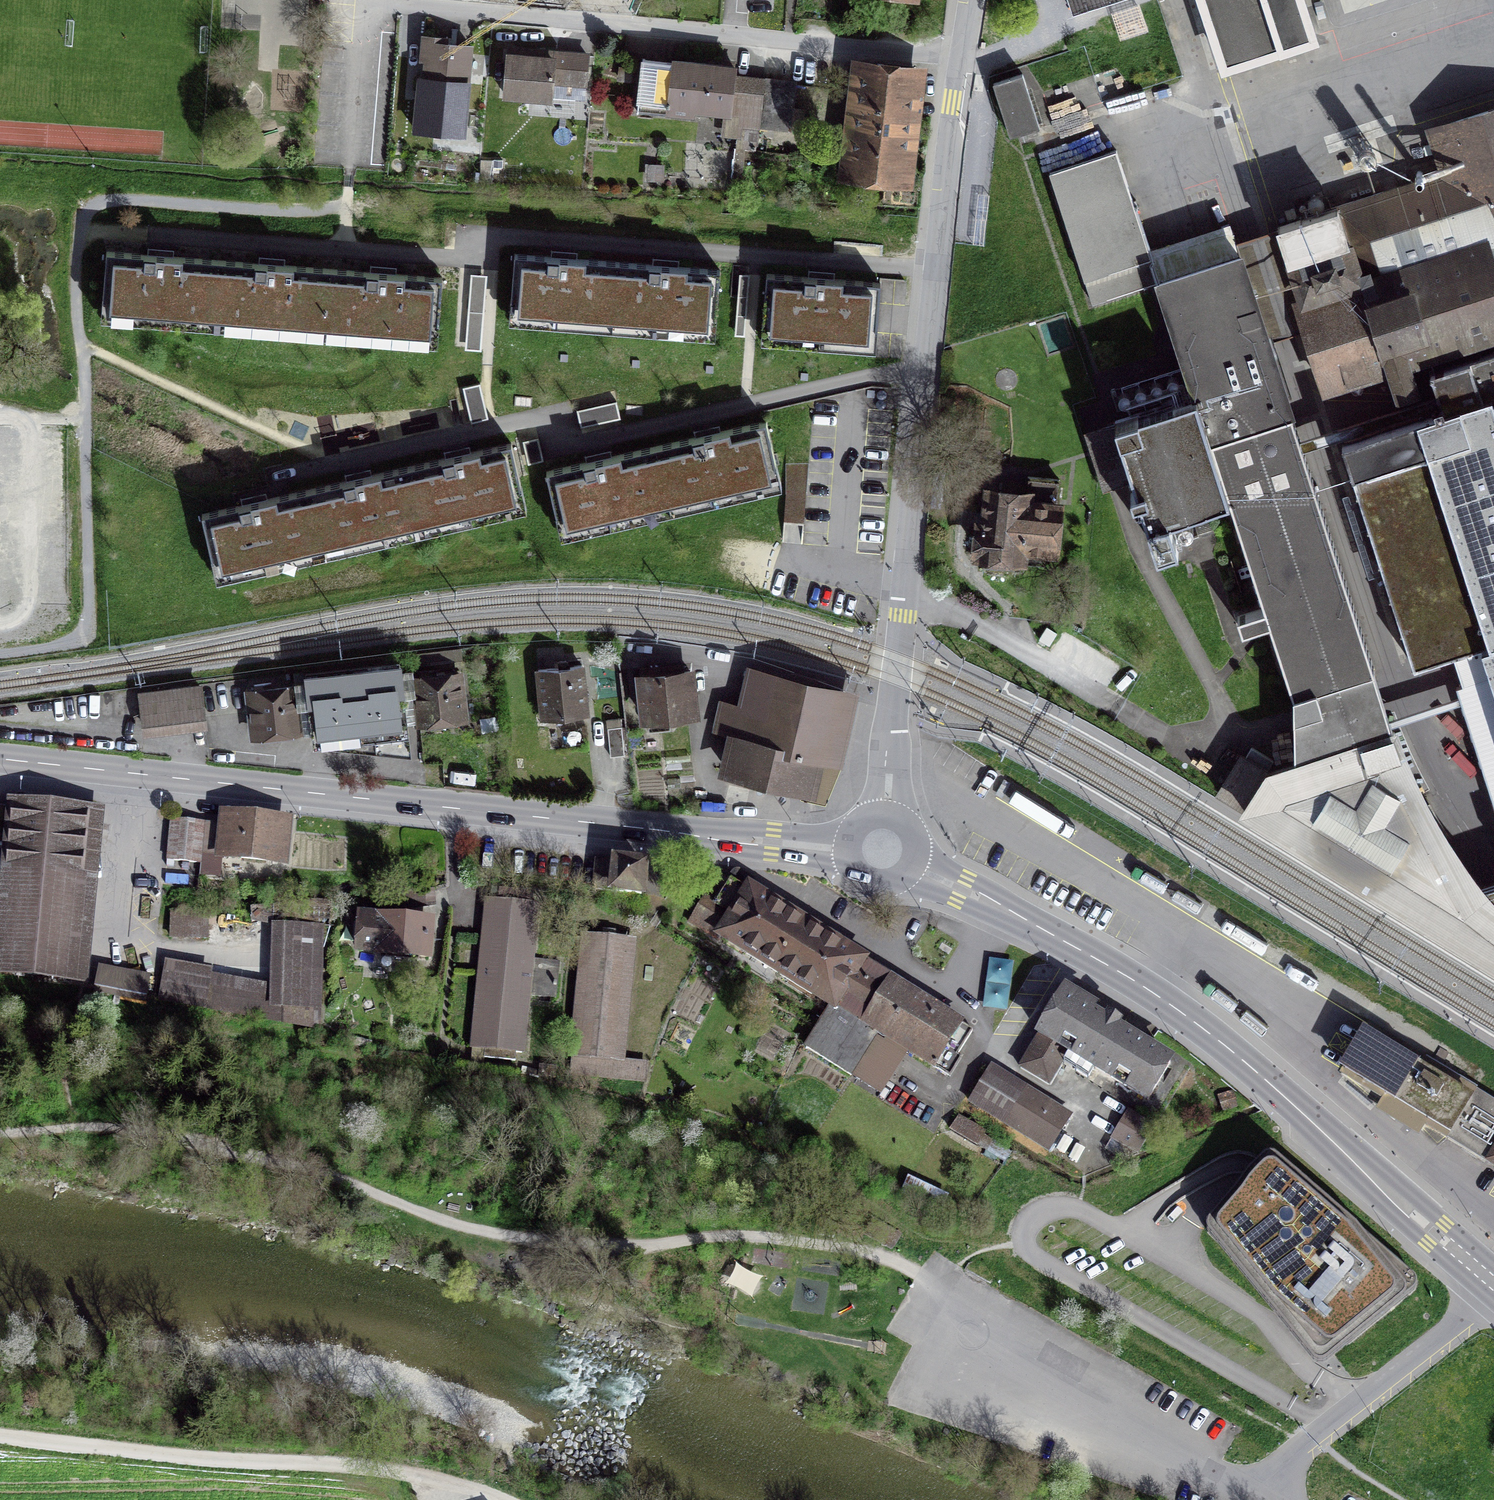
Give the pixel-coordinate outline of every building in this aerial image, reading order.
[(1073,11),(1106,0),(1069,0),(1073,11)] [(1254,70),(1339,42),(1325,0),(1231,0),(1254,70)] [(425,59),(424,79),(467,83),(470,46),(456,45),(456,39),(423,36),(421,59),(425,59)] [(588,56),(508,49),(504,94),(531,96),(532,92),(550,93),(549,98),(551,98),(552,80),(585,83),(588,56)] [(674,65),(643,62),(638,111),(670,114),(671,104),(730,111),(730,108),(739,109),(738,123),(739,123),(736,147),(756,149),(758,125),(763,80),(733,77),(734,67),(721,66),(721,68),(674,63),(674,65)] [(858,113),(851,173),(901,180),(912,94),(916,94),(918,76),(917,73),(916,71),(913,69),(911,67),(888,65),(888,68),(864,65),(862,85),(855,84),(851,112),(858,113)] [(1022,74),(993,83),(1010,135),(1039,126),(1022,74)] [(462,134),(467,83),(424,79),(419,79),(415,130),(462,134)] [(796,84),(763,80),(758,125),(785,129),(787,108),(794,108),(796,84)] [(1443,173),(1466,247),(1493,238),(1493,109),(1429,130),(1443,173)] [(1171,275),(1162,247),(1129,144),(1064,164),(1105,295),(1171,275)] [(663,165),(650,165),(649,180),(662,180),(663,165)] [(1443,173),(1336,206),(1360,281),(1466,247),(1443,173)] [(1301,299),(1360,281),(1336,206),(1277,225),(1301,299)] [(1196,396),(1210,443),(1292,412),(1232,229),(1162,247),(1171,275),(1196,396)] [(1360,281),(1388,368),(1396,394),(1418,387),(1409,361),(1493,334),(1493,238),(1466,247),(1360,281)] [(215,307),(218,260),(106,252),(103,298),(122,300),(121,312),(196,318),(197,305),(215,307)] [(617,262),(514,254),(511,301),(530,302),(529,315),(595,320),(596,307),(614,309),(617,262)] [(218,260),(215,307),(233,308),(232,321),(307,326),(308,314),(326,315),(330,269),(218,260)] [(720,270),(617,262),(614,309),(631,310),(630,322),(697,327),(698,315),(716,317),(720,270)] [(442,277),(330,269),(326,315),(344,317),(343,329),(419,335),(420,323),(439,324),(442,277)] [(881,283),(767,274),(763,320),(782,322),(781,334),(857,340),(858,328),(877,329),(881,283)] [(1329,387),(1388,368),(1360,281),(1301,299),(1329,387)] [(1493,639),(1493,351),(1431,370),(1444,411),(1341,443),(1410,665),(1485,641),(1493,639)] [(470,418),(487,415),(483,381),(465,384),(470,418)] [(1210,443),(1196,396),(1115,421),(1157,553),(1177,546),(1168,517),(1229,498),(1210,443)] [(1293,695),(1294,764),(1393,729),(1292,412),(1210,443),(1229,498),(1265,609),(1238,618),(1241,631),(1270,625),(1293,695)] [(758,471),(777,467),(766,421),(656,447),(667,492),(684,488),(687,500),(761,483),(758,471)] [(522,489),(511,443),(411,466),(422,512),(439,508),(442,520),(506,505),(503,493),(522,489)] [(649,496),(667,492),(656,447),(546,472),(557,517),(575,513),(578,525),(652,508),(649,496)] [(422,512),(411,466),(312,489),(323,534),(340,530),(343,543),(407,528),(404,516),(422,512)] [(1034,490),(995,488),(992,537),(971,535),(969,569),(1059,574),(1063,516),(1033,514),(1034,490)] [(323,534),(312,489),(202,514),(212,560),(230,556),(233,568),(308,551),(305,538),(323,534)] [(1485,641),(1493,675),(1493,678),(1493,639),(1485,641)] [(372,708),(374,726),(406,722),(400,665),(353,670),(358,710),(372,708)] [(582,665),(538,670),(543,718),(587,714),(582,665)] [(358,710),(353,670),(307,676),(314,741),(338,738),(337,730),(374,726),(372,708),(358,710)] [(690,671),(641,676),(645,719),(695,714),(690,671)] [(840,692),(750,671),(727,770),(803,788),(811,753),(825,756),(840,692)] [(460,674),(414,679),(419,719),(464,715),(460,674)] [(1458,687),(1493,793),(1493,678),(1493,675),(1458,687)] [(200,686),(140,694),(144,724),(204,717),(200,686)] [(295,687),(250,692),(254,732),(300,727),(295,687)] [(622,726),(608,728),(610,757),(624,755),(622,726)] [(1393,729),(1294,764),(1268,774),(1239,757),(1218,792),(1493,961),(1493,902),(1480,888),(1436,818),(1393,729)] [(12,805),(11,813),(8,845),(0,927),(0,972),(72,979),(88,813),(12,805)] [(0,812),(0,845),(8,845),(11,813),(0,812)] [(202,853),(216,854),(215,868),(289,875),(294,825),(220,819),(219,825),(171,821),(168,861),(201,864),(202,853)] [(644,866),(597,861),(594,889),(641,895),(644,866)] [(829,1016),(863,964),(866,959),(745,881),(708,938),(829,1016)] [(1480,888),(1493,902),(1493,884),(1480,888)] [(428,905),(426,892),(397,897),(399,909),(428,905)] [(499,902),(487,900),(472,1048),(485,1049),(484,1058),(515,1061),(516,1052),(522,1053),(528,995),(556,998),(559,962),(532,959),(537,905),(531,905),(532,896),(500,893),(499,902)] [(207,915),(170,915),(170,943),(206,944),(207,915)] [(433,921),(354,916),(351,962),(431,967),(433,921)] [(322,932),(270,929),(265,1011),(317,1014),(322,932)] [(637,943),(577,937),(562,1085),(644,1093),(647,1067),(625,1065),(637,943)] [(863,964),(829,1016),(805,1053),(880,1101),(907,1060),(932,1076),(963,1028),(863,964)] [(266,987),(166,966),(157,1005),(258,1026),(266,987)] [(150,977),(98,968),(95,988),(146,997),(150,977)] [(1181,1052),(1061,985),(1017,1062),(1049,1081),(1066,1052),(1095,1069),(1089,1079),(1147,1111),(1181,1052)] [(1470,1100),(1362,1037),(1341,1074),(1448,1137),(1470,1100)] [(1001,1132),(1025,1091),(992,1071),(968,1113),(1001,1132)] [(1025,1091),(1001,1132),(1049,1161),(1074,1119),(1025,1091)] [(1470,1100),(1448,1137),(1493,1163),(1493,1114),(1470,1100)] [(1154,1127),(1128,1112),(1112,1138),(1138,1153),(1154,1127)] [(1324,1364),(1328,1362),(1413,1292),(1416,1288),(1417,1284),(1416,1280),(1414,1276),(1277,1158),(1273,1156),(1269,1155),(1265,1157),(1262,1159),(1209,1221),(1207,1223),(1206,1226),(1207,1230),(1208,1234),(1312,1361),(1315,1363),(1320,1365),(1324,1364)]
